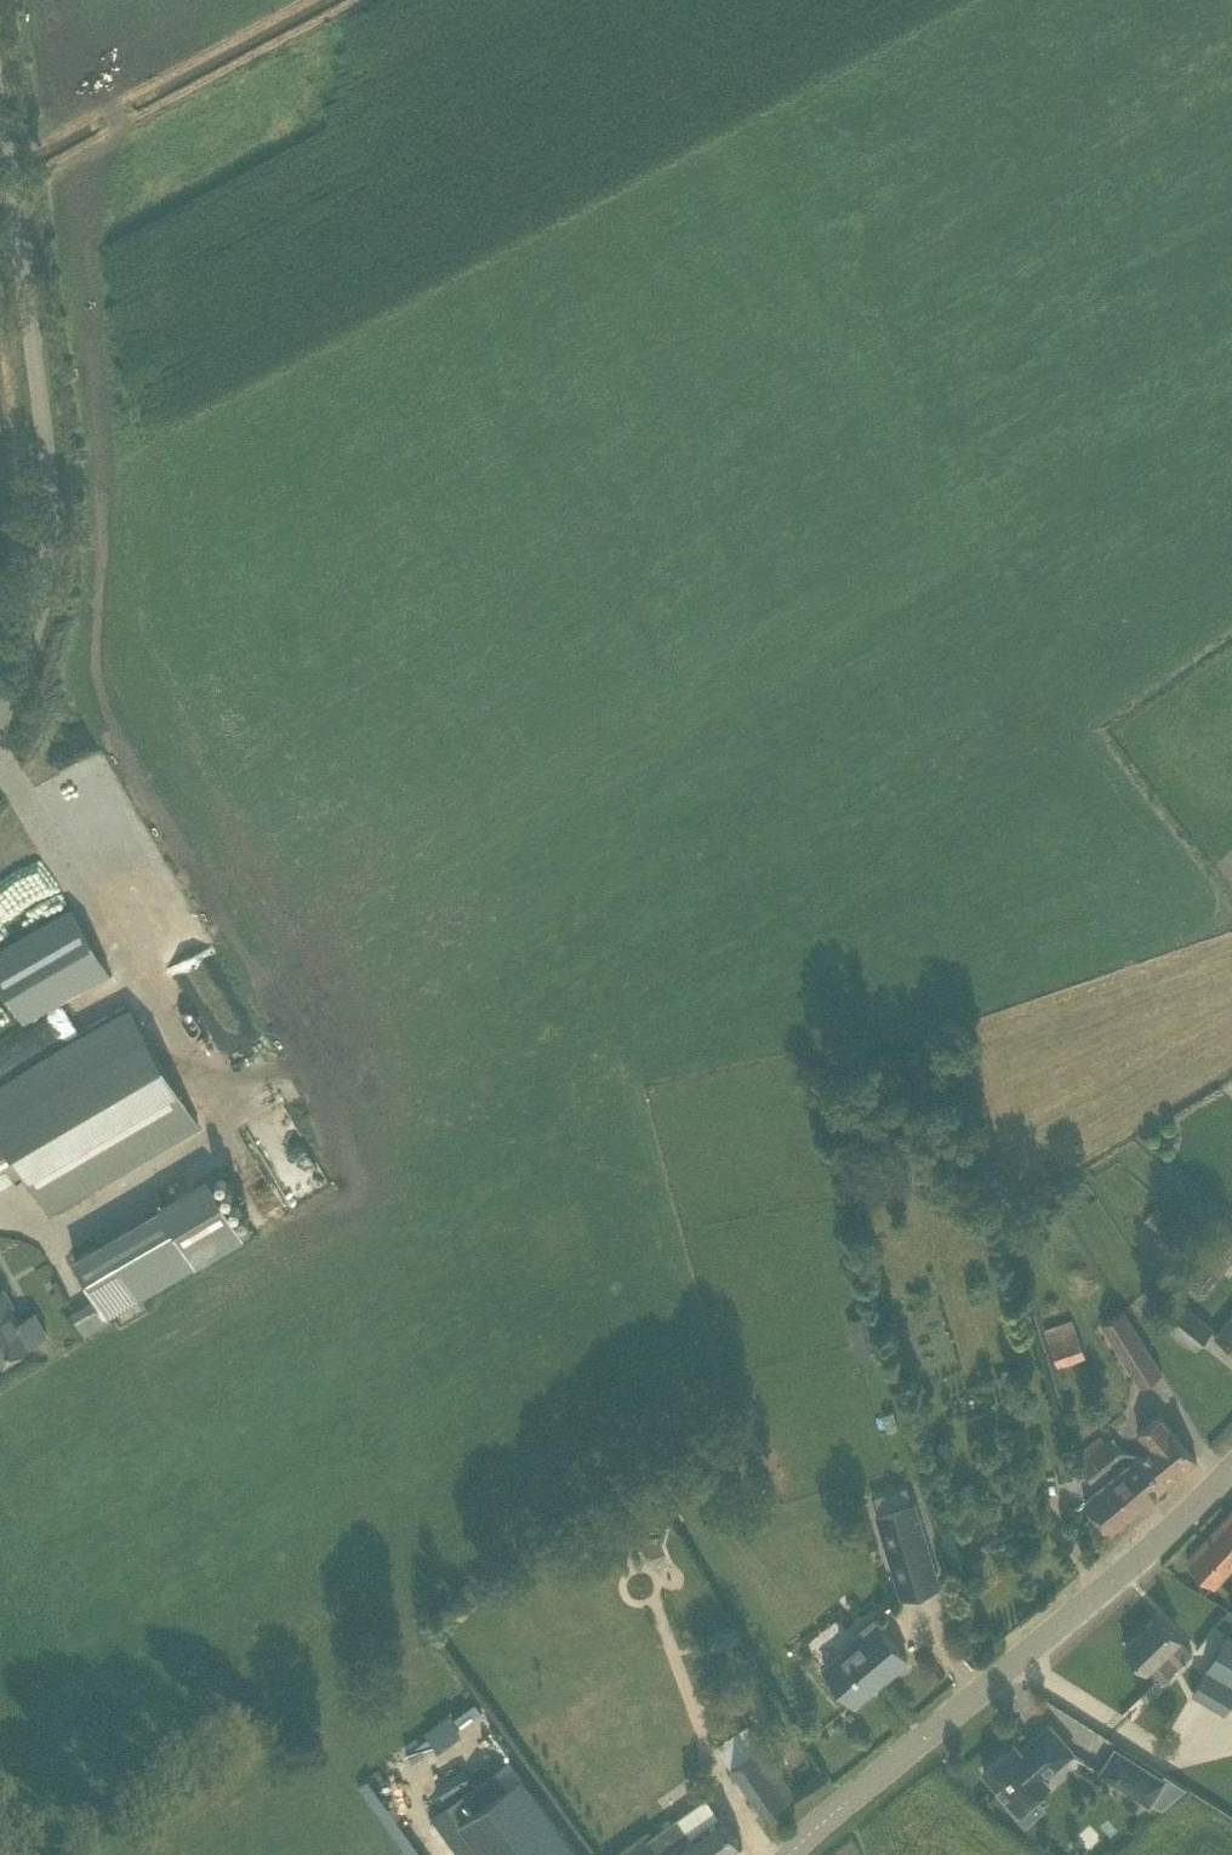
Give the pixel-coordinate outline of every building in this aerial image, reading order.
[(0,949),(0,980),(24,1021),(110,970),(73,907),(0,949)] [(25,1171),(48,1211),(199,1121),(133,1010),(0,1088),(0,1186),(25,1171)] [(75,1257),(98,1295),(72,1311),(85,1334),(111,1318),(109,1314),(245,1235),(209,1173),(161,1201),(163,1205),(75,1257)] [(30,1342),(9,1306),(12,1304),(3,1288),(0,1289),(0,1360),(30,1342)] [(1196,1346),(1213,1325),(1187,1304),(1184,1307),(1169,1295),(1154,1313),(1162,1320),(1164,1318),(1171,1324),(1170,1325),(1196,1346)] [(1140,1385),(1164,1370),(1125,1308),(1101,1322),(1140,1385)] [(1218,1333),(1231,1345),(1231,1316),(1218,1333)] [(1044,1327),(1058,1365),(1086,1355),(1071,1317),(1044,1327)] [(1166,1484),(1197,1458),(1159,1413),(1139,1430),(1150,1444),(1140,1453),(1166,1484)] [(1125,1453),(1112,1438),(1107,1442),(1100,1434),(1072,1456),(1091,1481),(1125,1453)] [(1109,1531),(1166,1484),(1140,1453),(1083,1500),(1109,1531)] [(914,1499),(876,1510),(901,1596),(940,1585),(914,1499)] [(1231,1563),(1231,1511),(1188,1558),(1189,1559),(1189,1558),(1215,1582),(1231,1563)] [(1178,1636),(1158,1614),(1125,1644),(1147,1667),(1149,1666),(1162,1680),(1192,1652),(1177,1637),(1178,1636)] [(845,1650),(825,1666),(838,1682),(854,1701),(907,1657),(892,1638),(874,1617),(855,1633),(859,1638),(845,1650)] [(1231,1700),(1231,1640),(1226,1636),(1193,1691),(1226,1711),(1231,1700)] [(749,1723),(720,1743),(764,1812),(793,1793),(749,1723)] [(1015,1742),(984,1769),(1019,1809),(1050,1782),(1045,1776),(1074,1750),(1050,1723),(1021,1748),(1015,1742)] [(1165,1777),(1116,1747),(1100,1771),(1150,1802),(1165,1777)] [(520,1774),(509,1782),(495,1763),(428,1811),(460,1854),(580,1854),(520,1774)] [(718,1812),(707,1796),(649,1836),(660,1853),(658,1854),(728,1854),(742,1845),(718,1812)]
